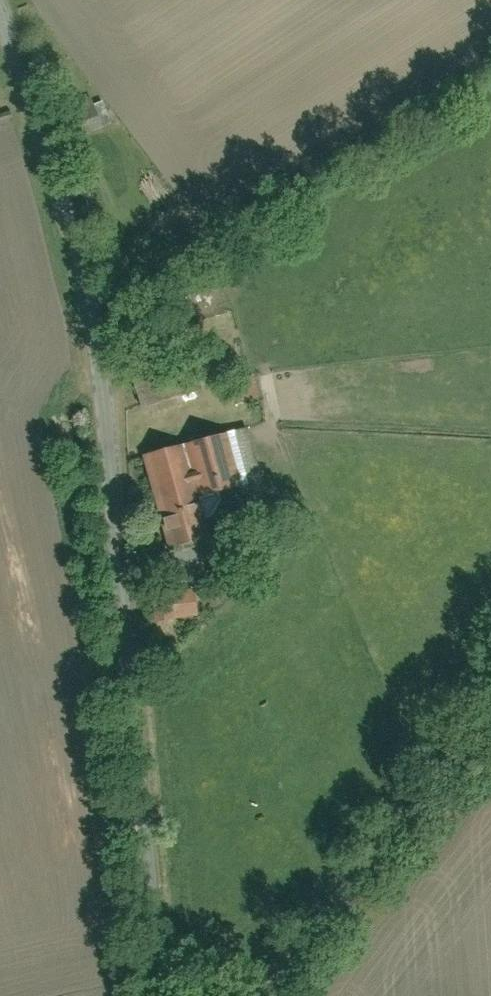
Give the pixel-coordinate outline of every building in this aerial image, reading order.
[(88,100),(65,107),(75,136),(98,129),(91,107),(88,100)] [(102,103),(91,107),(98,129),(110,125),(102,103)] [(191,358),(131,373),(139,405),(199,390),(191,358)] [(253,377),(230,382),(236,404),(258,398),(253,377)] [(252,428),(151,453),(174,549),(217,538),(207,496),(265,482),(252,428)] [(193,589),(159,593),(162,620),(196,615),(193,589)]
